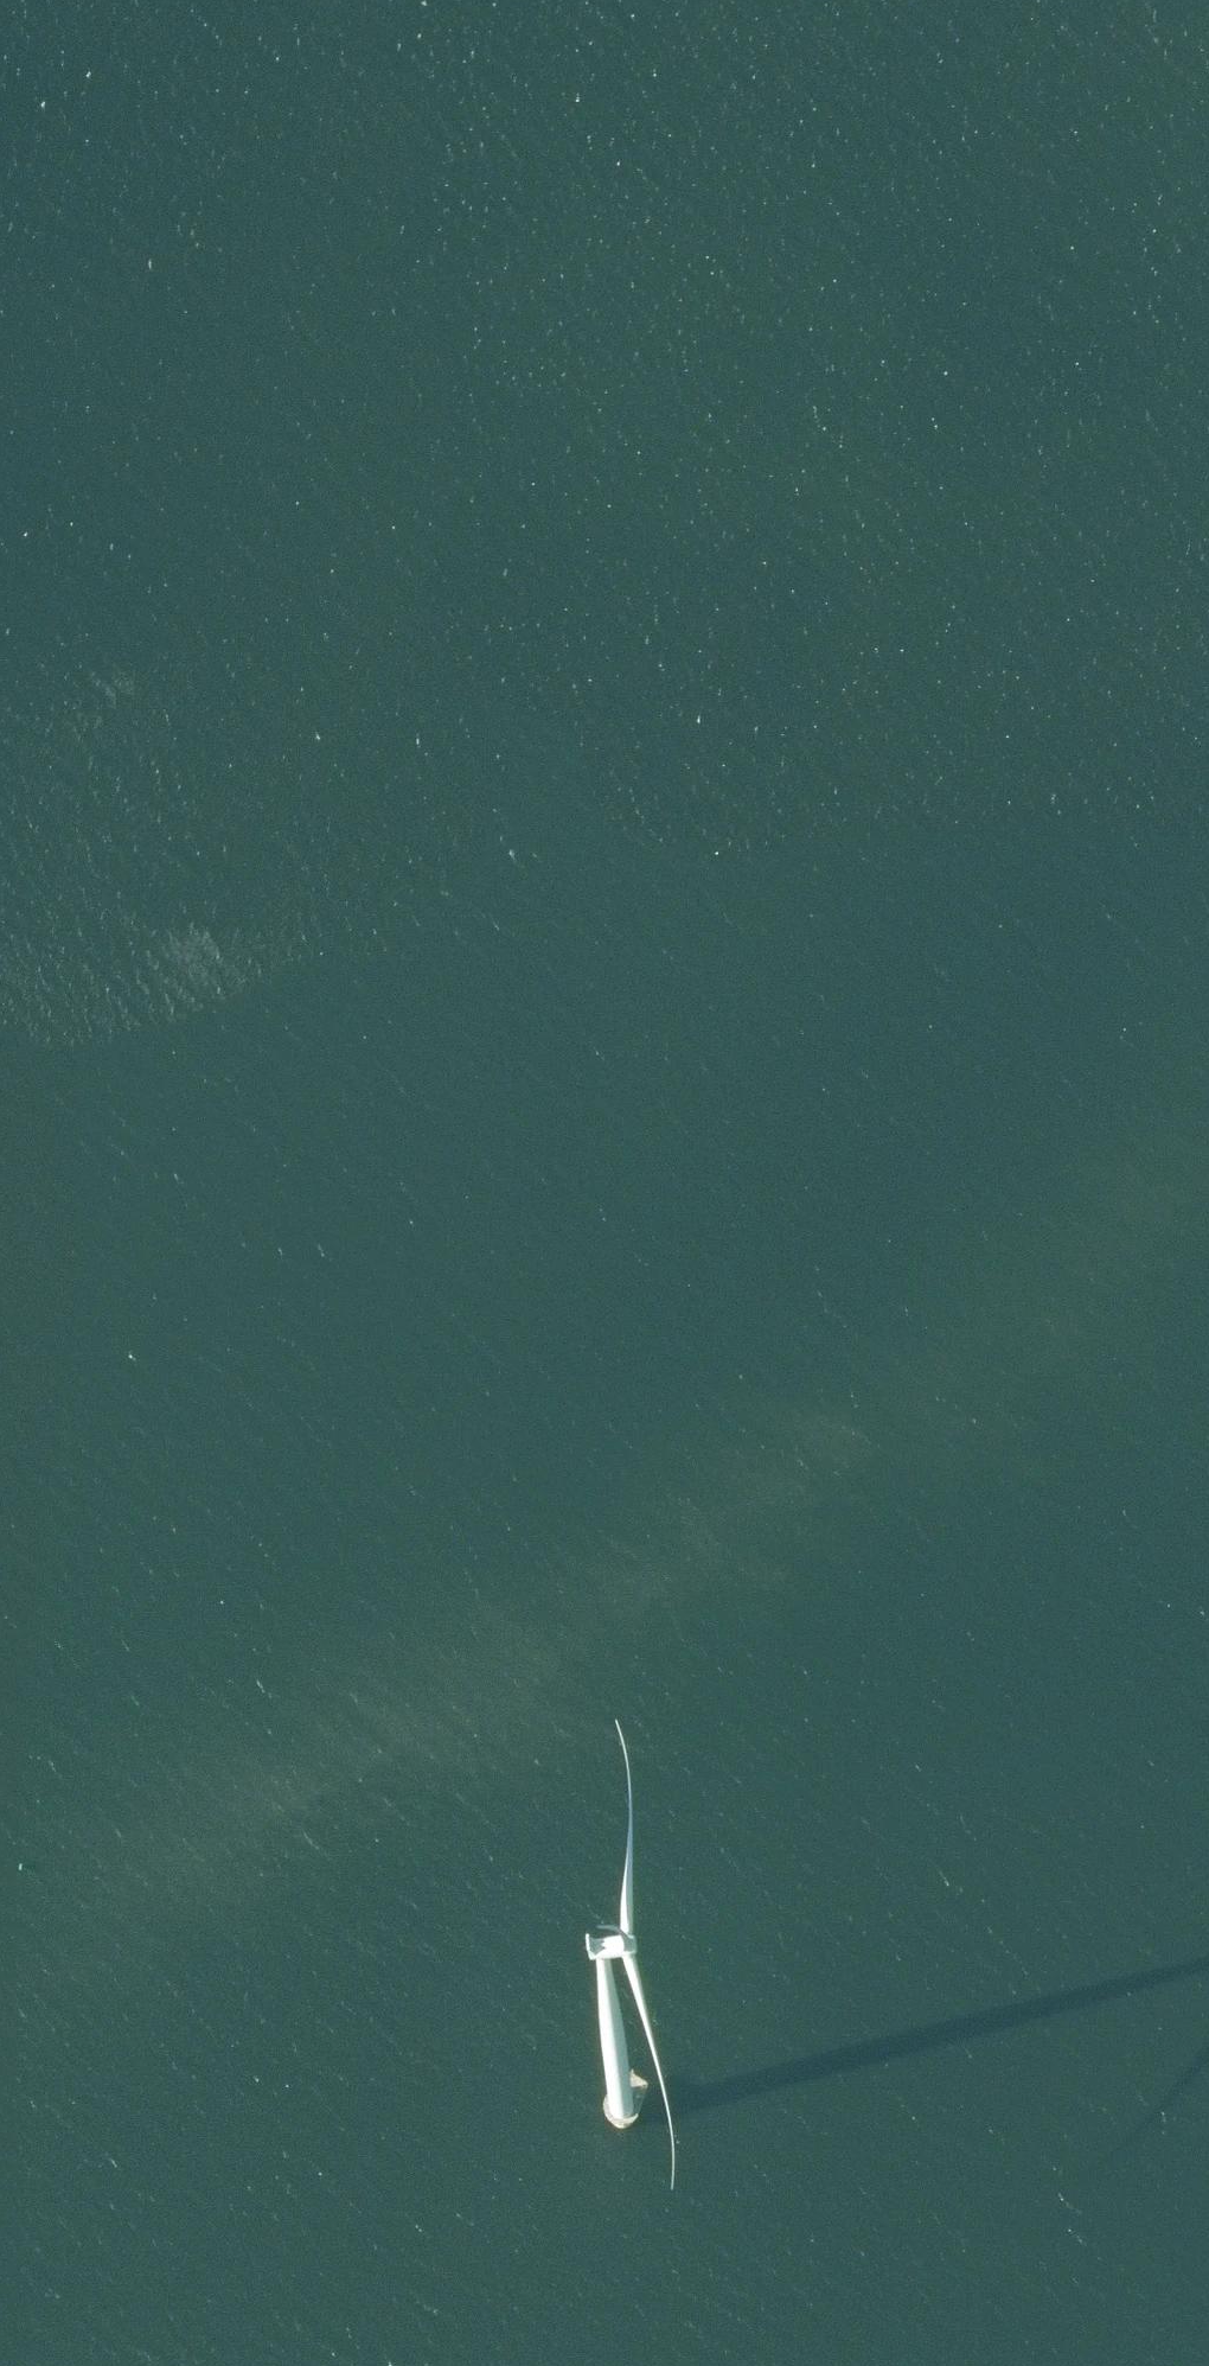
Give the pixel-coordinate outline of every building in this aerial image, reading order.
[(610,2112),(608,2117),(609,2123),(613,2127),(618,2130),(624,2129),(628,2126),(631,2121),(631,2116),(629,2111),(625,2107),(619,2106),(614,2108),(610,2112)]
